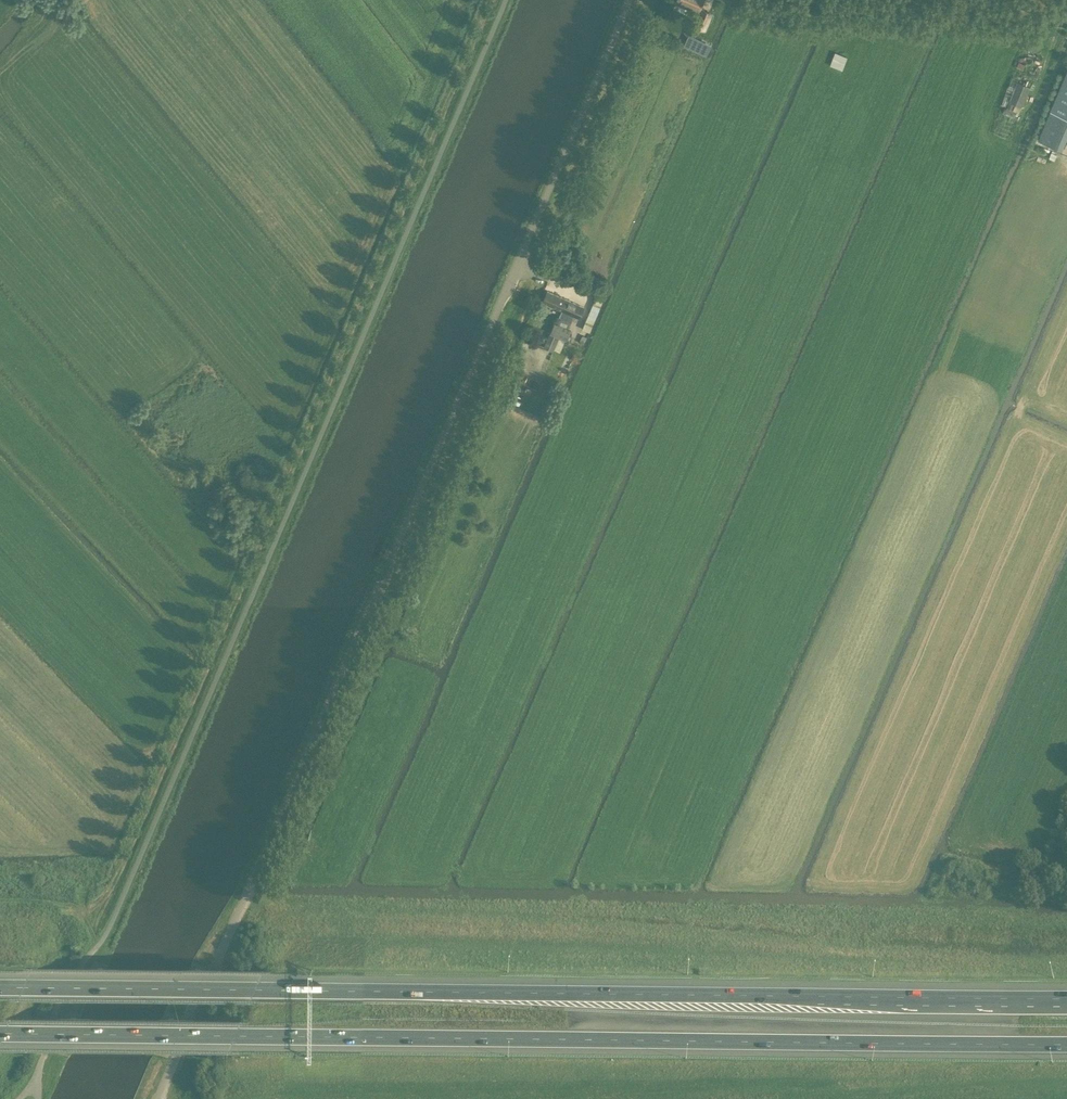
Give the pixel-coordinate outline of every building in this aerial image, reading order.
[(675,1),(691,8),(689,14),(698,18),(701,9),(698,8),(701,0),(675,0),(675,1)] [(704,29),(711,13),(701,9),(698,18),(694,25),(704,29)] [(839,52),(834,65),(844,69),(848,55),(839,52)] [(1050,110),(1066,117),(1066,70),(1050,110)] [(1017,83),(1007,108),(1012,111),(1014,105),(1021,108),(1029,88),(1017,83)] [(1038,139),(1061,149),(1066,134),(1066,117),(1050,110),(1047,116),(1038,139)] [(573,315),(579,317),(583,306),(546,290),(541,301),(563,310),(558,323),(555,322),(550,332),(566,339),(571,328),(568,327),(573,315)] [(597,292),(582,328),(590,331),(604,295),(597,292)] [(544,346),(552,350),(558,336),(550,333),(544,346)]
